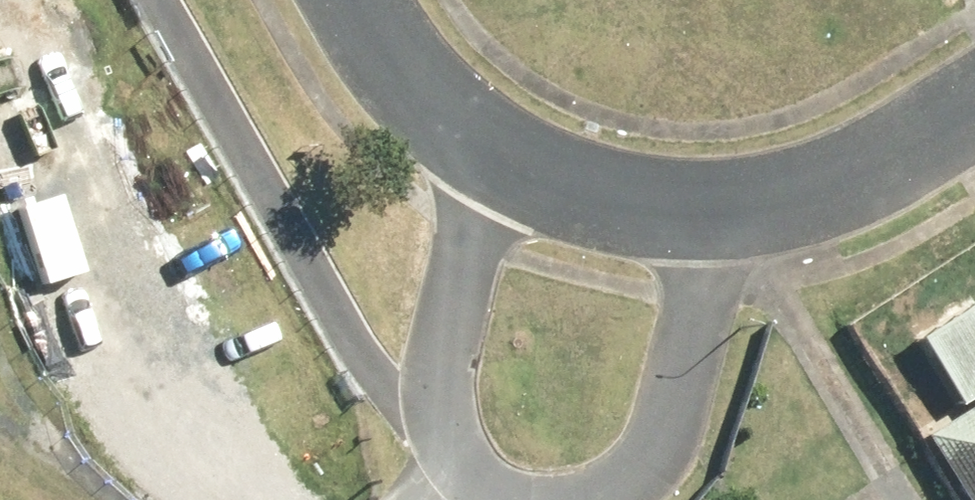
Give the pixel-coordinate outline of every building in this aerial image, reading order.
[(974,302),(920,329),(963,417),(974,411),(974,304),(974,302)] [(924,444),(957,499),(974,499),(974,415),(924,444)]
